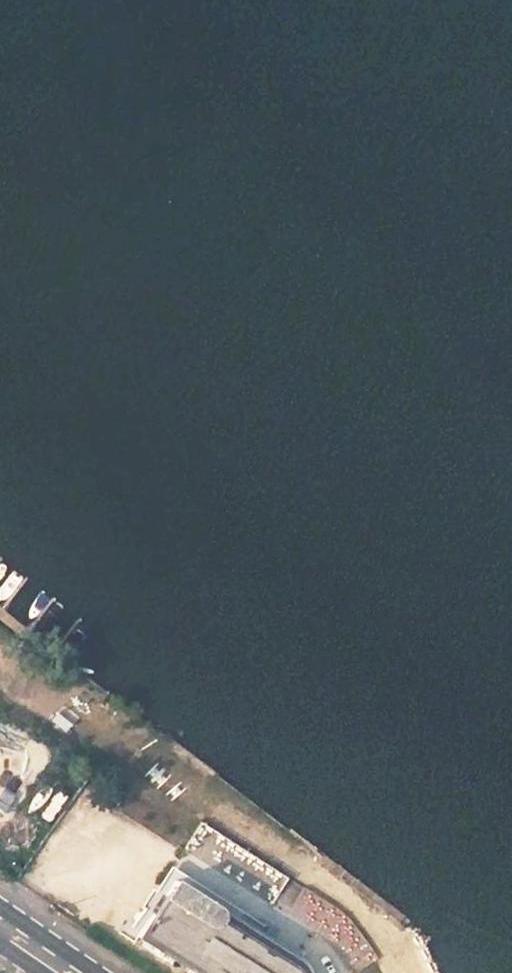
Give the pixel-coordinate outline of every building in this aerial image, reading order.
[(173,876),(137,933),(199,972),(298,972),(298,971),(296,965),(292,957),(290,954),(173,876)]
